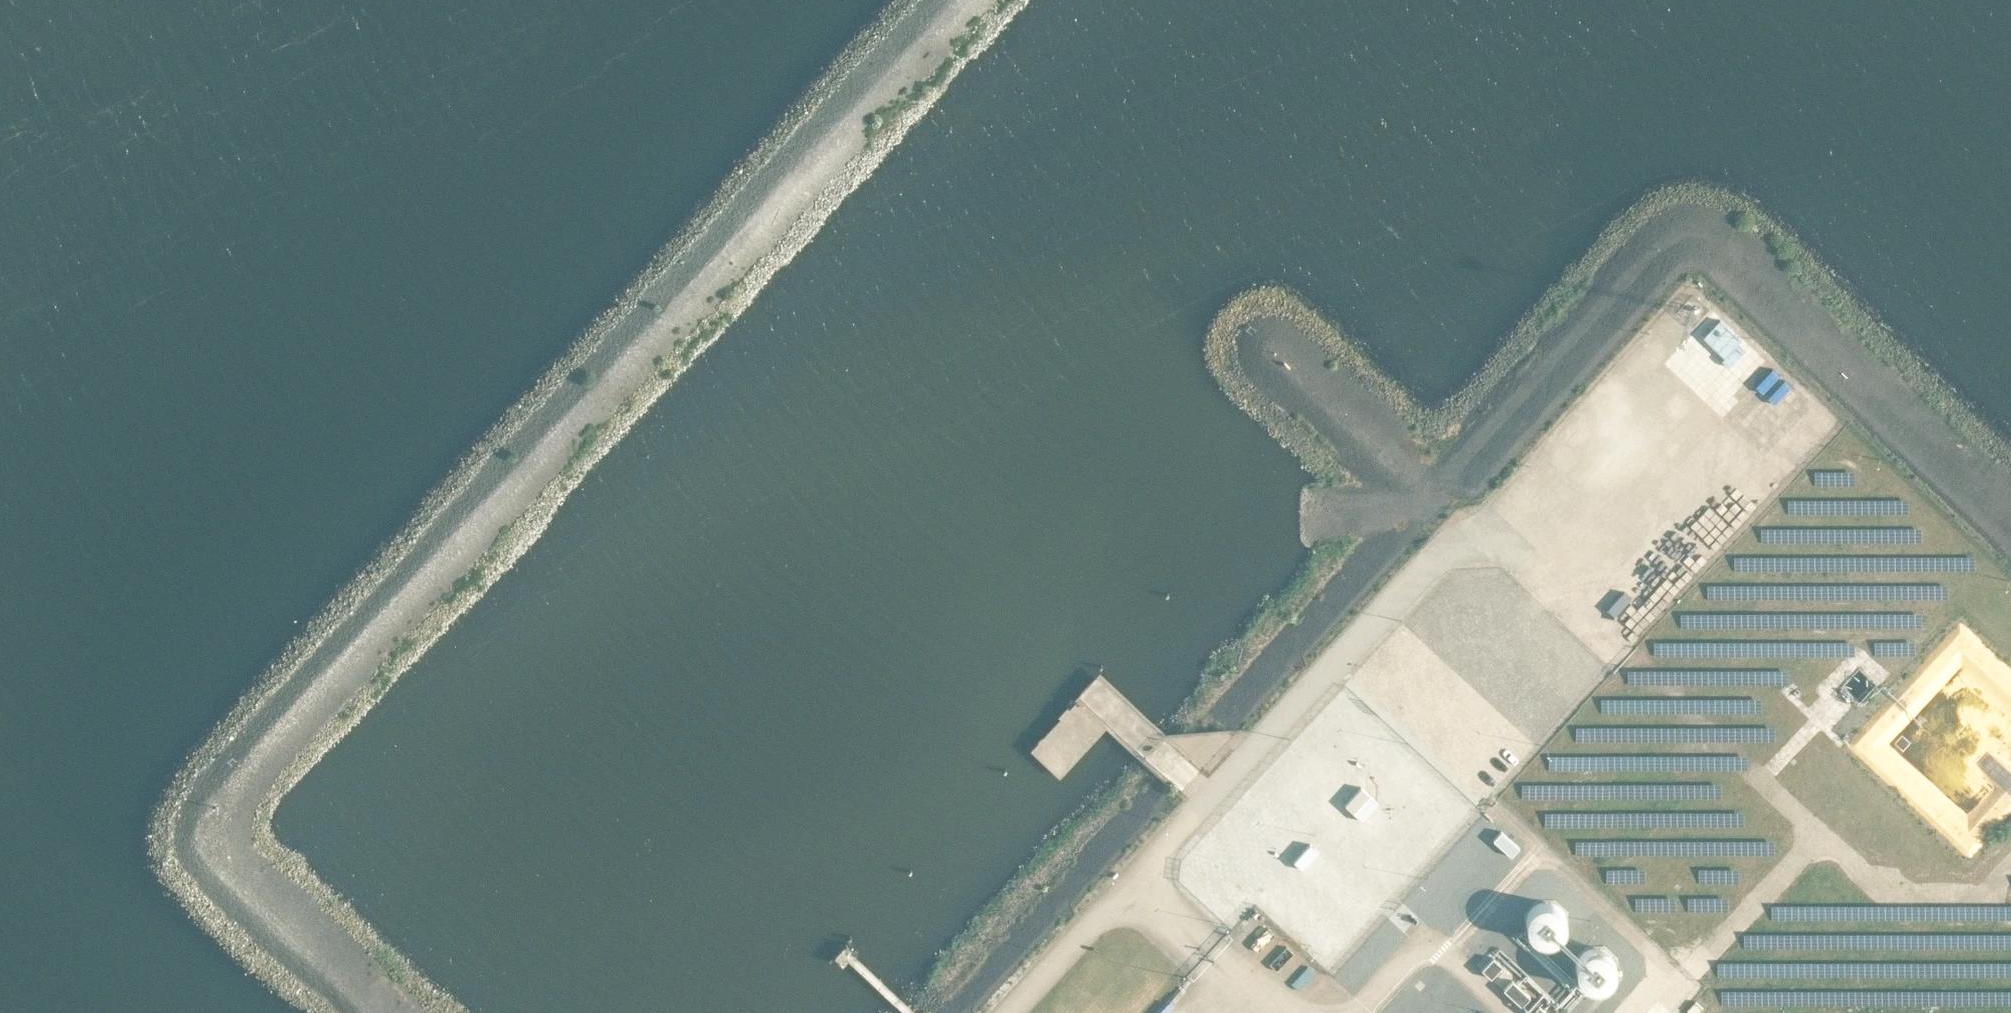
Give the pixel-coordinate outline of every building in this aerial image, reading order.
[(1547,896),(1543,896),(1539,896),(1536,897),(1532,899),(1529,902),(1526,905),(1524,909),(1523,913),(1523,917),(1524,921),(1525,925),(1526,927),(1529,931),(1532,933),(1536,935),(1540,936),(1543,936),(1547,936),(1552,935),(1555,933),(1558,930),(1561,926),(1563,923),(1563,920),(1564,916),(1563,912),(1562,908),(1560,904),(1557,901),(1554,899),(1551,897),(1547,896)] [(1596,942),(1593,942),(1589,943),(1585,944),(1582,946),(1579,948),(1576,952),(1574,955),(1573,959),(1573,963),(1573,967),(1574,971),(1576,974),(1579,977),(1582,980),(1585,981),(1590,983),(1594,983),(1597,983),(1602,981),(1604,979),(1608,977),(1610,974),(1612,970),(1613,966),(1613,962),(1613,958),(1611,953),(1609,950),(1607,947),(1604,945),(1600,944),(1596,942)] [(1503,966),(1485,949),(1477,959),(1494,975),(1503,966)] [(1528,990),(1511,973),(1502,982),(1519,999),(1528,990)] [(1538,998),(1529,1007),(1535,1012),(1553,1012),(1538,998)]
